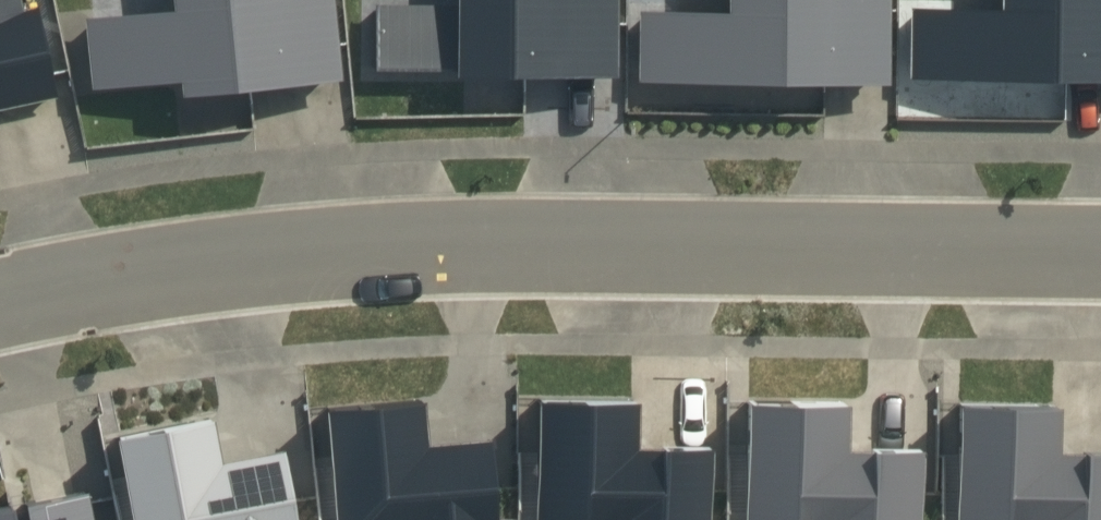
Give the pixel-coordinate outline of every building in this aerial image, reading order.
[(60,93),(38,0),(0,0),(0,108),(60,93)] [(167,6),(81,16),(88,86),(173,76),(175,92),(335,77),(327,0),(166,0),(167,6)] [(608,0),(458,0),(458,10),(373,9),(371,67),(606,69),(608,0)] [(719,9),(636,8),(635,78),(883,80),(882,0),(719,0),(719,9)] [(1100,78),(1100,0),(994,0),(994,5),(906,4),(906,76),(1100,78)] [(330,408),(347,519),(523,519),(509,430),(452,438),(445,391),(330,408)] [(739,401),(740,519),(931,519),(930,456),(871,457),(871,399),(739,401)] [(968,405),(969,519),(1100,519),(1100,461),(1100,404),(968,405)] [(549,411),(553,519),(716,519),(714,457),(650,460),(648,407),(549,411)] [(122,448),(137,519),(288,519),(266,418),(122,448)] [(0,505),(0,519),(112,519),(102,480),(0,505)]
